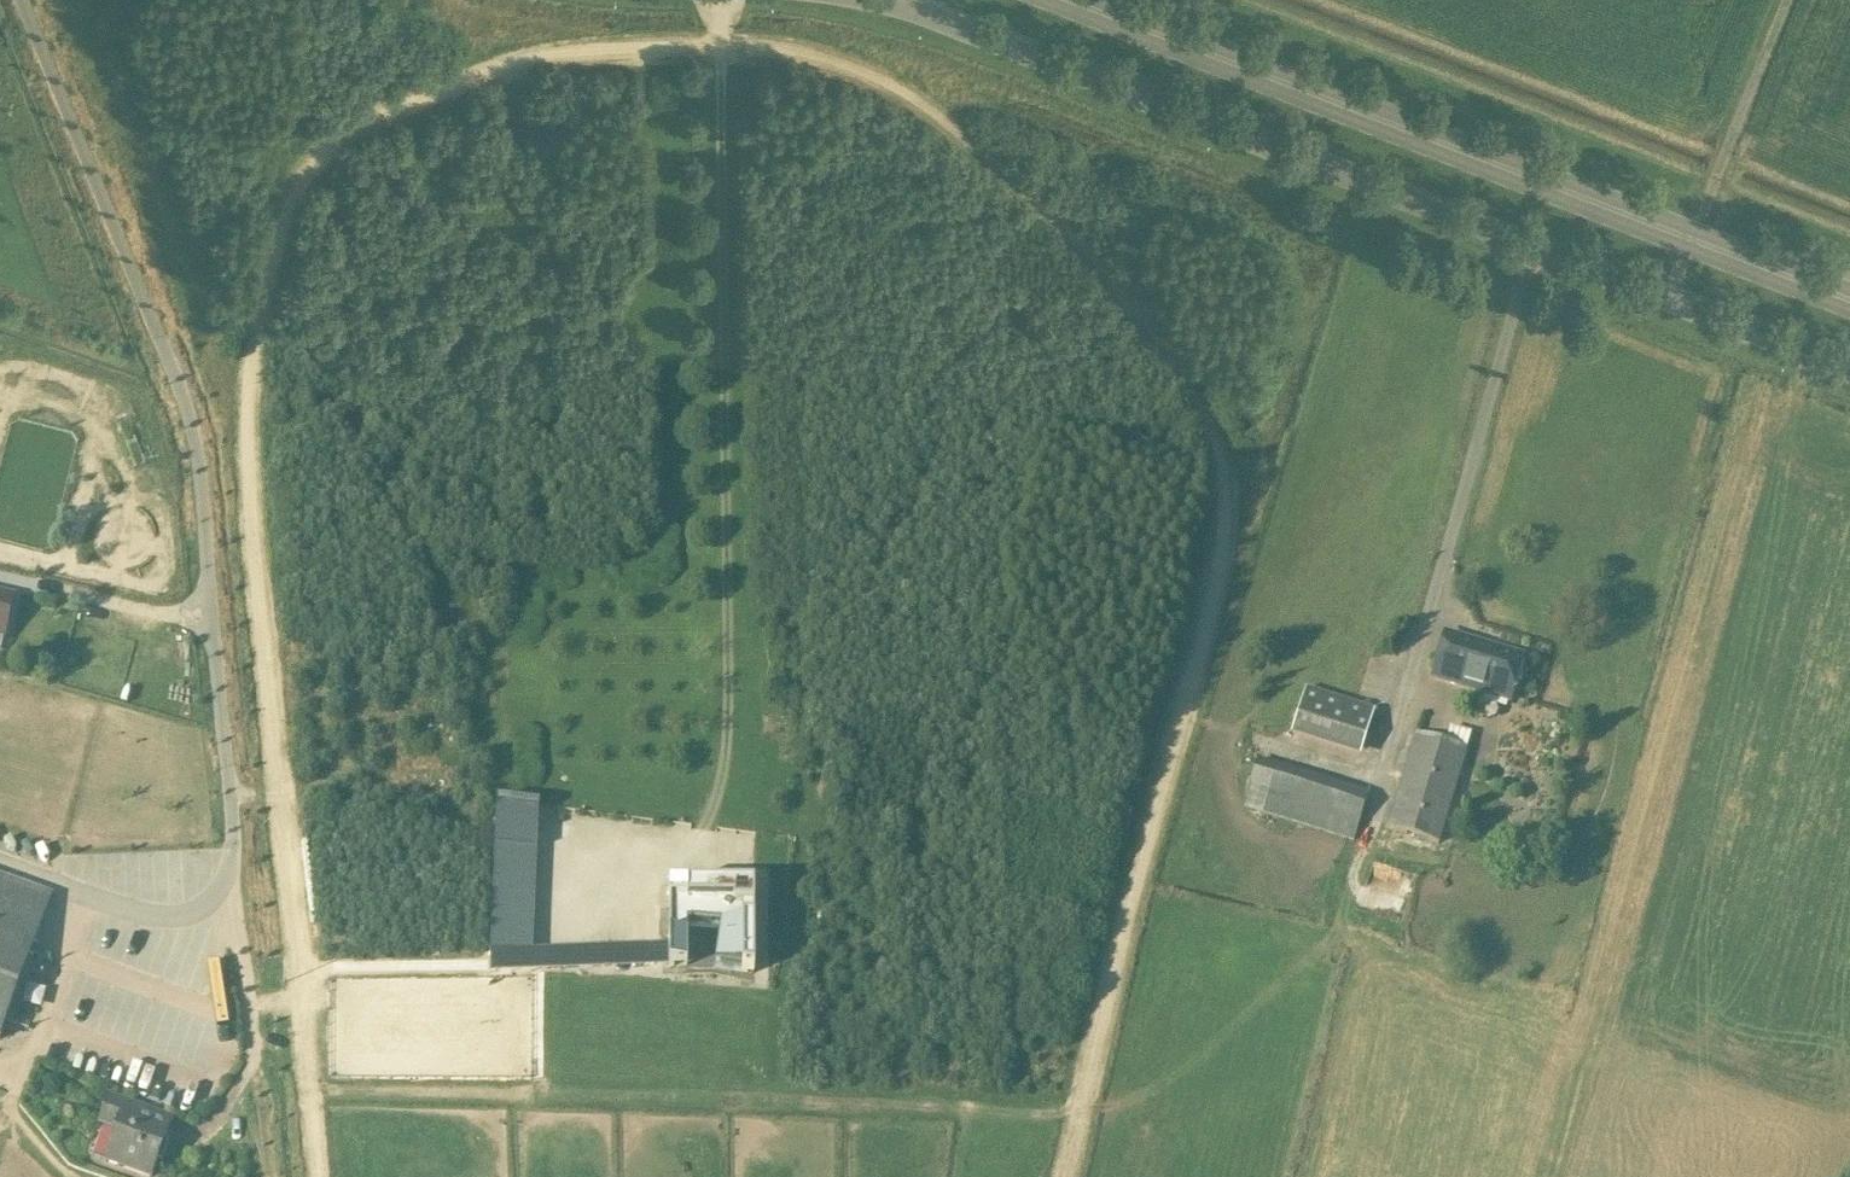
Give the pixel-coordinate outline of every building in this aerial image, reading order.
[(5,638),(14,596),(0,593),(0,637),(5,638)] [(1446,636),(1433,679),(1510,702),(1523,659),(1446,636)] [(1356,704),(1306,688),(1290,736),(1360,758),(1375,710),(1356,704)] [(1415,735),(1388,829),(1440,844),(1444,830),(1452,802),(1467,750),(1472,736),(1451,730),(1447,744),(1415,735)] [(1243,808),(1354,841),(1360,821),(1366,800),(1255,767),(1243,808)] [(532,947),(537,802),(497,799),(493,955),(494,969),(669,961),(669,941),(532,947)] [(53,896),(0,877),(0,1041),(53,896)] [(687,966),(687,926),(721,929),(715,967),(754,974),(754,889),(669,889),(669,891),(688,891),(688,901),(669,901),(669,941),(669,961),(669,967),(687,966)] [(110,1097),(100,1123),(118,1130),(106,1162),(147,1176),(151,1176),(166,1135),(146,1128),(144,1134),(136,1131),(144,1109),(110,1097)]
